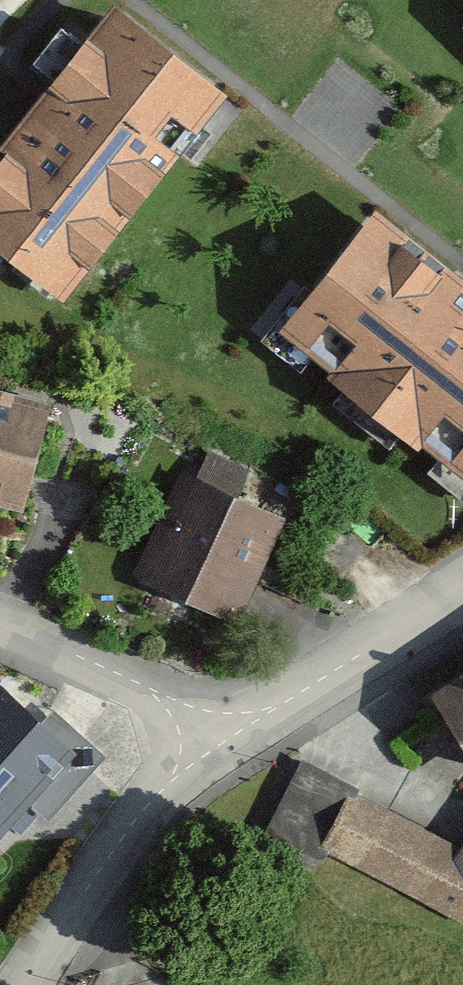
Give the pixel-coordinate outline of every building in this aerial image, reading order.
[(114,9),(0,155),(0,259),(62,307),(226,96),(114,9)] [(374,219),(278,340),(462,488),(462,289),(374,219)] [(53,410),(0,396),(0,508),(25,515),(53,410)] [(285,517),(184,470),(134,575),(236,622),(285,517)] [(433,693),(462,738),(462,674),(433,693)] [(74,748),(0,684),(0,833),(74,748)] [(459,848),(354,792),(357,788),(303,759),(266,829),(321,858),(325,849),(462,921),(462,850),(459,848)]
